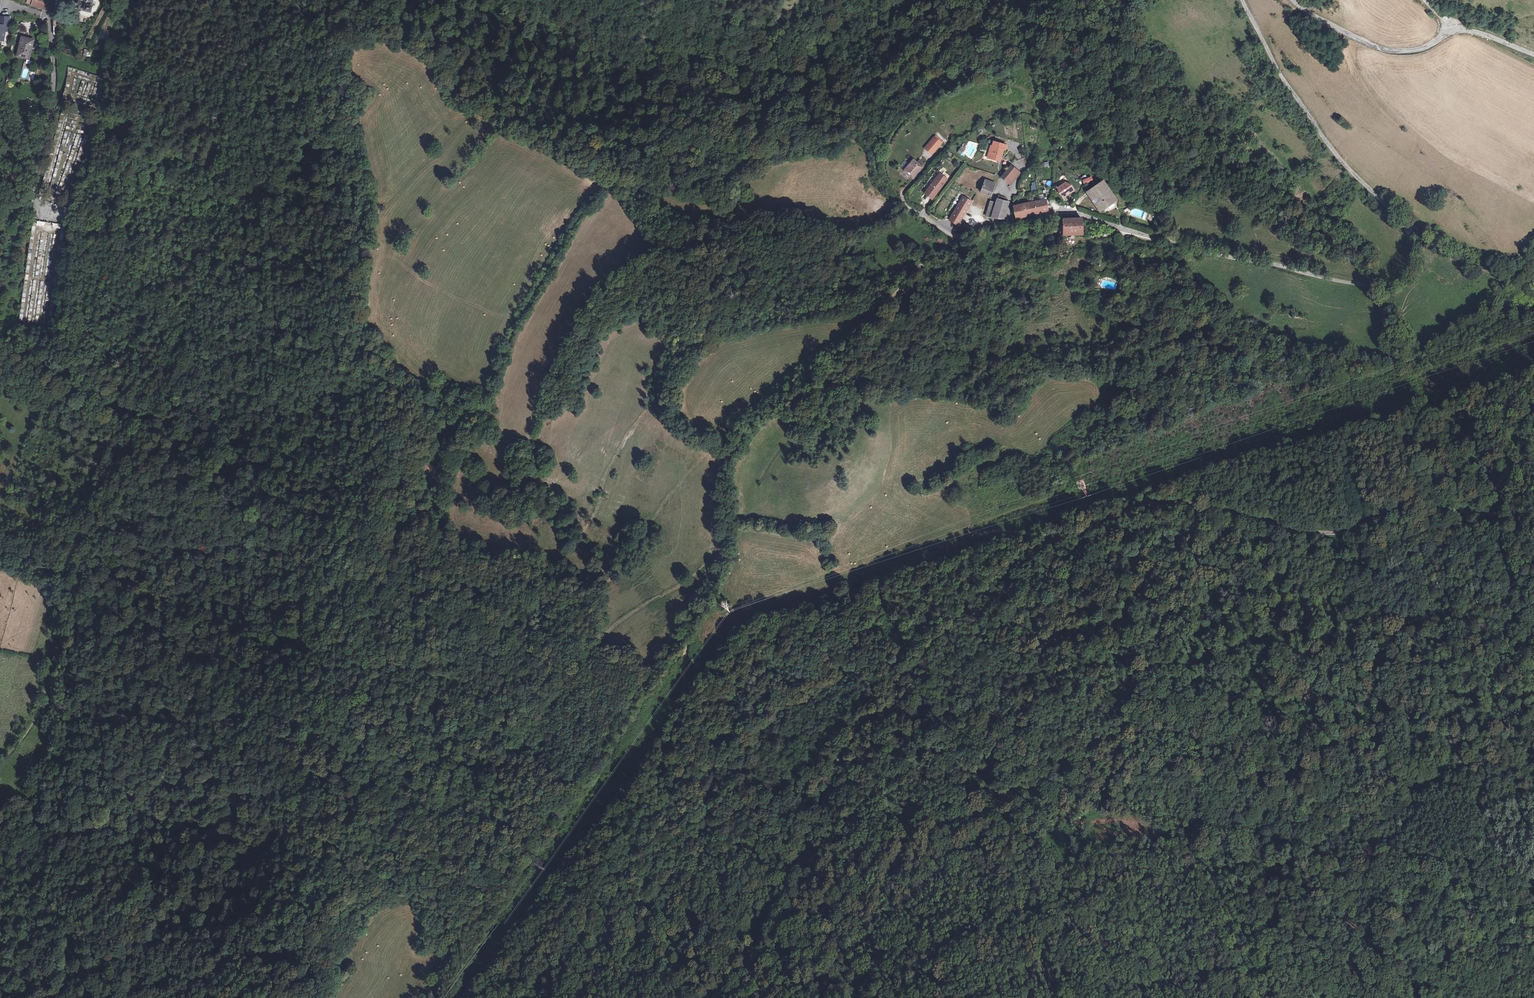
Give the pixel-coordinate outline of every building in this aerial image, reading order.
[(31,6),(45,11),(47,3),(48,0),(33,0),(31,6)] [(79,5),(84,6),(84,8),(90,10),(91,6),(92,6),(92,5),(92,4),(92,3),(91,3),(92,0),(80,0),(79,5)] [(1,18),(0,26),(0,42),(3,42),(4,32),(7,33),(9,18),(1,18)] [(98,38),(107,41),(109,32),(101,30),(98,38)] [(22,39),(18,57),(29,60),(30,53),(33,42),(22,39)] [(27,79),(30,70),(24,68),(21,78),(27,79)] [(943,144),(936,138),(931,143),(938,149),(943,144)] [(990,159),(998,161),(1000,155),(1002,156),(1003,150),(1005,151),(1006,145),(993,141),(993,146),(991,146),(989,153),(991,153),(990,159)] [(938,149),(931,143),(927,148),(934,154),(938,149)] [(964,155),(965,154),(971,155),(973,146),(961,143),(958,154),(964,155)] [(915,160),(906,171),(914,178),(926,166),(921,162),(919,164),(915,160)] [(1008,183),(1012,186),(1020,174),(1011,166),(1002,178),(1008,183)] [(941,174),(929,189),(936,195),(948,180),(941,174)] [(987,181),(981,193),(990,197),(996,185),(987,181)] [(1103,182),(1102,183),(1088,193),(1103,212),(1117,201),(1103,182)] [(1062,192),(1065,197),(1076,192),(1072,186),(1062,192)] [(936,195),(929,189),(926,194),(933,199),(936,195)] [(961,223),(973,203),(964,198),(950,221),(962,228),(964,225),(961,223)] [(1030,204),(1032,216),(1049,211),(1046,200),(1030,204)] [(996,212),(1005,213),(1008,204),(1005,203),(1004,203),(999,201),(997,205),(996,212)] [(993,220),(996,212),(997,205),(992,204),(987,218),(993,220)] [(1023,219),(1027,218),(1032,216),(1030,204),(1015,208),(1016,213),(1018,220),(1023,219)] [(1145,221),(1148,212),(1132,207),(1129,215),(1145,221)] [(996,212),(993,220),(1003,220),(1005,213),(996,212)] [(1083,219),(1064,219),(1065,236),(1085,235),(1083,219)] [(968,245),(963,250),(967,254),(972,249),(968,245)]
